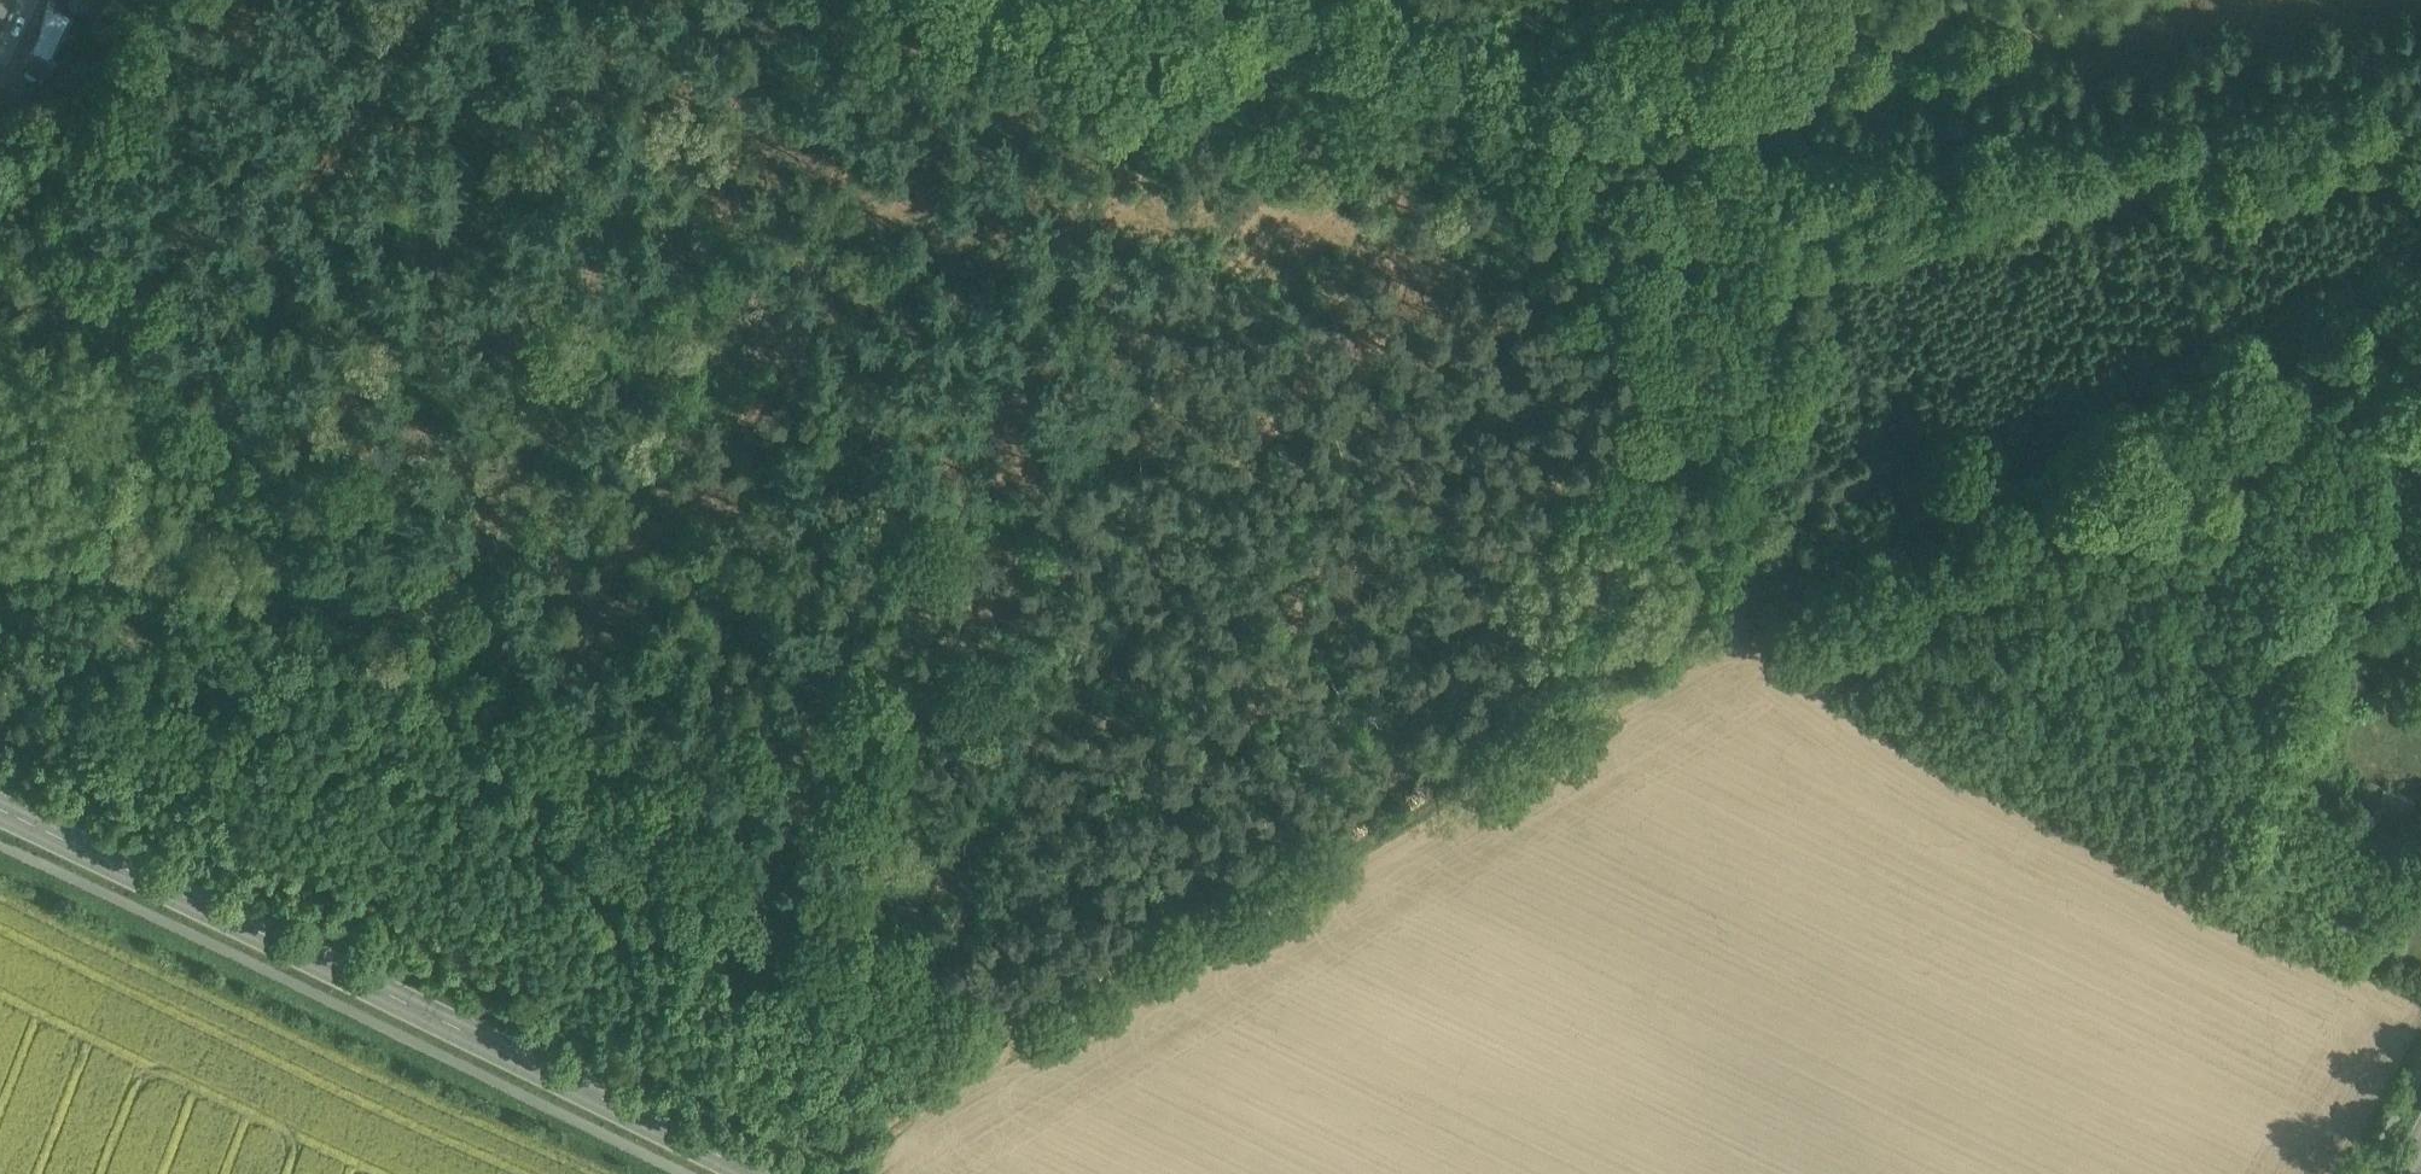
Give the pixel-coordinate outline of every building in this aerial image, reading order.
[(75,8),(86,13),(93,0),(79,0),(75,8)] [(75,15),(49,2),(41,32),(32,50),(52,59),(75,15)] [(52,59),(32,50),(26,62),(51,75),(58,63),(52,59)] [(2384,786),(2367,825),(2377,829),(2399,838),(2415,800),(2384,786)]
